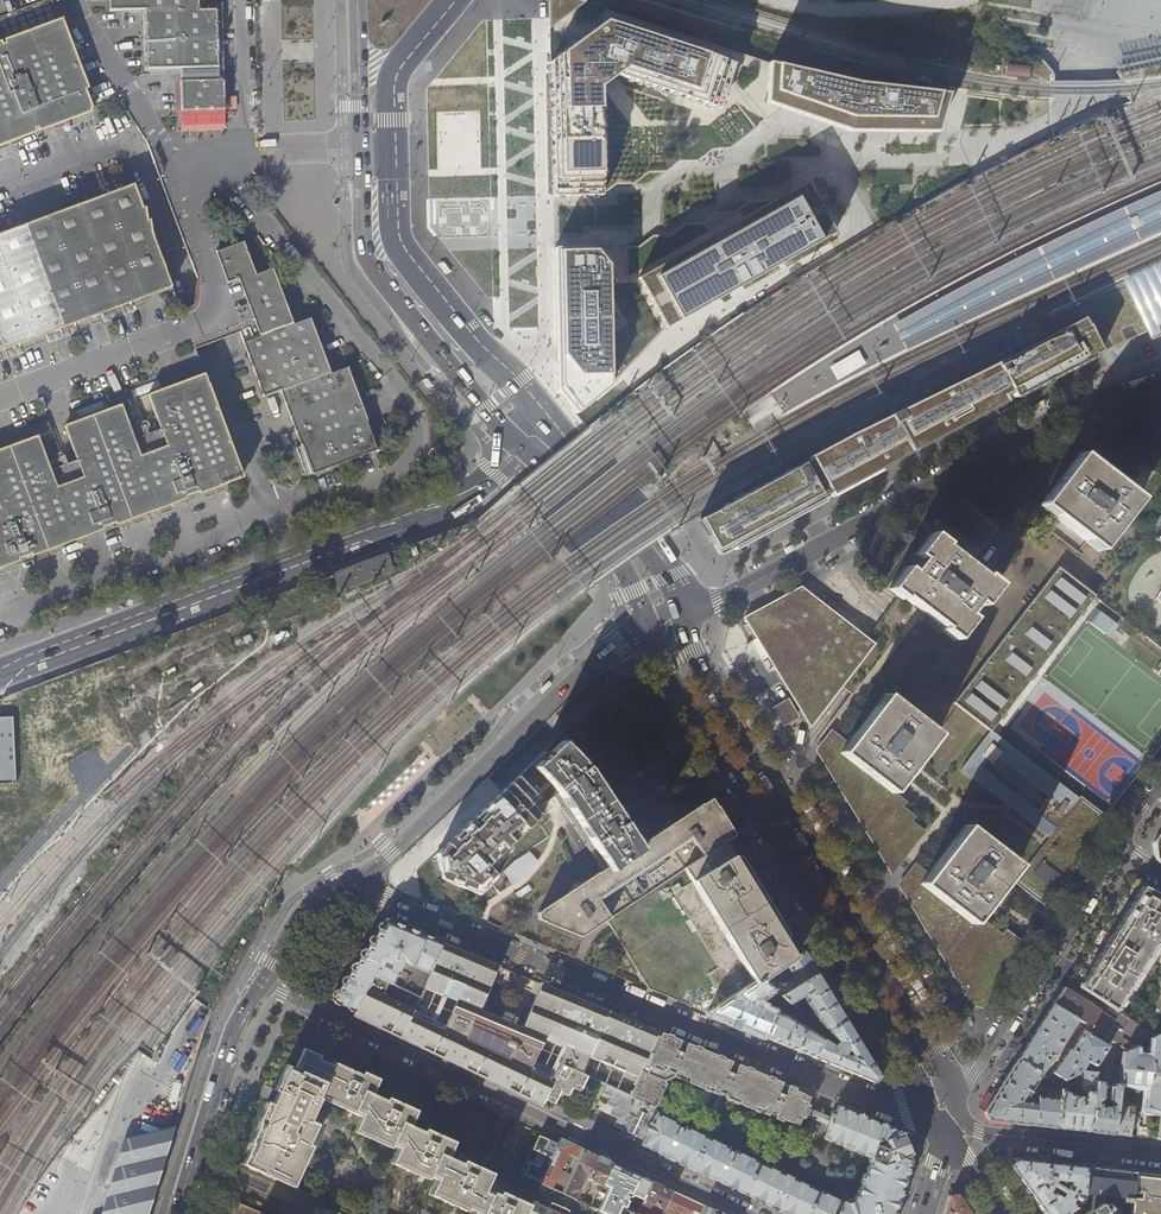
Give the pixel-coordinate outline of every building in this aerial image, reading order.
[(194,0),(105,0),(105,12),(140,11),(142,70),(213,69),(212,10),(194,10),(194,0)] [(552,195),(600,194),(615,183),(633,183),(647,171),(665,171),(679,161),(696,161),(711,149),(729,148),(734,144),(749,132),(755,127),(735,101),(739,98),(743,95),(764,120),(772,114),(780,107),(801,114),(829,124),(848,131),(888,131),(936,131),(947,93),(855,83),(783,66),(766,62),(734,52),(604,9),(577,0),(548,0),(548,17),(549,42),(552,195)] [(46,5),(51,24),(66,20),(62,1),(46,5)] [(64,117),(88,108),(56,23),(0,44),(0,141),(64,117)] [(999,76),(1023,77),(1023,66),(999,66),(999,76)] [(220,103),(220,81),(175,82),(175,104),(220,103)] [(221,115),(220,103),(175,104),(176,116),(221,115)] [(1113,110),(1115,116),(1132,108),(1130,103),(1113,110)] [(592,246),(554,247),(554,262),(557,388),(576,411),(608,385),(664,326),(833,232),(804,182),(776,198),(747,200),(732,211),(715,211),(701,222),(682,223),(669,234),(660,234),(651,234),(636,245),(623,245),(624,272),(619,272),(613,272),(603,260),(592,246)] [(172,287),(134,184),(0,234),(0,351),(172,287)] [(280,391),(311,474),(378,449),(351,376),(347,366),(342,368),(331,372),(312,321),(310,316),(293,323),(292,319),(272,267),(256,273),(252,264),(243,240),(215,250),(228,284),(239,280),(260,335),(243,341),(264,397),(280,391)] [(1085,317),(1101,353),(1140,335),(1144,333),(1160,326),(1160,325),(1160,313),(1157,305),(1156,303),(1156,301),(1157,301),(1152,291),(1149,284),(1147,279),(1145,279),(1140,282),(1138,283),(1132,285),(1131,286),(1081,309),(1085,317)] [(698,518),(723,554),(735,548),(911,453),(1055,377),(1101,353),(1085,317),(947,385),(860,427),(751,485),(698,518)] [(72,454),(75,461),(48,471),(46,466),(37,436),(0,450),(0,565),(177,499),(178,500),(242,476),(204,374),(146,395),(159,431),(153,433),(131,440),(127,430),(119,405),(63,426),(72,454)] [(136,398),(150,394),(148,387),(134,392),(136,398)] [(1131,417),(1160,440),(1160,408),(1131,417)] [(1097,548),(1136,498),(1124,487),(1121,490),(1087,463),(1089,460),(1078,452),(1039,503),(1050,512),(1052,509),(1087,536),(1085,539),(1097,548)] [(1124,487),(1089,460),(1087,463),(1121,490),(1124,487)] [(1087,536),(1052,509),(1050,512),(1085,539),(1087,536)] [(888,586),(954,638),(996,583),(930,532),(888,586)] [(334,573),(340,590),(393,570),(387,554),(334,573)] [(954,703),(990,731),(1094,596),(1059,567),(954,703)] [(1160,605),(1160,586),(1151,598),(1160,605)] [(743,617),(811,728),(874,642),(800,587),(743,617)] [(1085,625),(1103,637),(1113,622),(1095,610),(1085,625)] [(935,732),(884,693),(847,742),(838,755),(888,794),(891,789),(935,732)] [(0,717),(0,783),(15,782),(13,717),(0,717)] [(921,880),(927,873),(904,855),(922,830),(910,820),(913,816),(900,806),(904,801),(891,789),(888,794),(838,755),(847,742),(833,731),(820,750),(878,845),(901,882),(917,908),(934,936),(953,967),(967,990),(973,1000),(988,1005),(991,1000),(1017,959),(1025,946),(1003,929),(999,935),(975,916),(970,922),(921,880)] [(637,846),(587,771),(560,742),(546,755),(544,752),(529,765),(549,787),(559,798),(606,868),(537,914),(538,920),(579,937),(605,919),(719,845),(733,836),(722,818),(711,799),(637,846)] [(529,765),(435,855),(458,874),(549,787),(529,765)] [(1035,813),(1050,825),(1066,803),(1062,801),(1060,804),(1049,796),(1035,813)] [(1014,880),(1049,907),(1052,902),(1076,864),(1105,818),(1079,797),(1014,880)] [(970,922),(975,916),(1015,864),(964,825),(927,873),(921,880),(970,922)] [(1152,843),(1154,858),(1160,864),(1160,833),(1152,843)] [(759,910),(719,845),(605,919),(648,989),(690,1006),(710,1014),(731,1000),(732,1000),(740,994),(762,980),(790,960),(759,910)] [(1120,1013),(1160,945),(1160,897),(1141,886),(1142,884),(1129,881),(1123,890),(1107,916),(1077,963),(1067,980),(1120,1013)] [(431,971),(443,942),(396,922),(386,918),(367,945),(344,980),(330,1000),(337,1002),(349,1008),(356,1011),(373,974),(389,982),(392,984),(397,972),(399,973),(402,964),(403,963),(404,963),(405,963),(413,966),(414,965),(431,971)] [(638,1076),(657,1031),(652,1028),(631,1020),(594,1004),(581,999),(567,993),(544,983),(540,982),(523,1026),(480,1009),(499,965),(475,955),(443,942),(431,971),(424,987),(442,994),(456,1000),(448,1021),(432,1014),(429,1019),(419,1014),(418,1017),(408,1012),(410,1009),(387,999),(386,1002),(376,997),(378,993),(383,995),(389,982),(373,974),(356,1011),(354,1017),(371,1024),(407,1042),(447,1061),(490,1081),(527,1098),(541,1105),(544,1098),(562,1064),(582,1073),(589,1055),(638,1076)] [(1120,1013),(1155,1036),(1160,1033),(1160,945),(1120,1013)] [(780,995),(817,973),(811,963),(804,951),(790,960),(762,980),(780,995)] [(831,996),(817,973),(780,995),(790,1004),(802,997),(818,1022),(814,1025),(824,1034),(826,1031),(846,1019),(831,996)] [(810,1030),(786,1016),(754,1002),(767,993),(776,1000),(780,995),(762,980),(740,994),(743,999),(740,1003),(732,1000),(731,1000),(710,1014),(739,1026),(788,1046),(813,1057),(822,1037),(824,1034),(814,1025),(810,1030)] [(1115,1021),(1062,987),(1057,995),(1051,1004),(1077,1020),(1086,1025),(1094,1030),(1103,1036),(1111,1041),(1126,1050),(1133,1047),(1153,1037),(1155,1036),(1120,1013),(1115,1021)] [(1059,1048),(1077,1020),(1051,1004),(1034,1033),(1017,1059),(1040,1074),(1059,1048)] [(858,1039),(846,1019),(826,1031),(836,1042),(834,1045),(822,1037),(813,1057),(838,1067),(874,1082),(880,1075),(858,1039)] [(1097,1064),(1111,1041),(1103,1036),(1100,1042),(1090,1036),(1094,1030),(1086,1025),(1070,1049),(1068,1049),(1051,1073),(1063,1080),(1080,1072),(1082,1071),(1083,1071),(1081,1069),(1086,1062),(1089,1064),(1086,1069),(1097,1064)] [(779,1081),(741,1065),(737,1064),(736,1066),(729,1063),(730,1061),(711,1053),(676,1038),(657,1031),(638,1076),(630,1096),(654,1107),(657,1106),(660,1099),(659,1095),(662,1088),(666,1086),(668,1083),(667,1080),(674,1076),(768,1115),(771,1113),(777,1116),(777,1119),(784,1122),(785,1119),(787,1120),(800,1093),(793,1090),(794,1087),(788,1084),(786,1087),(781,1085),(782,1082),(779,1081)] [(1157,1065),(1160,1065),(1160,1033),(1155,1036),(1153,1037),(1151,1058),(1132,1057),(1133,1047),(1126,1050),(1122,1052),(1119,1082),(1148,1086),(1146,1108),(1148,1110),(1160,1111),(1160,1101),(1160,1079),(1155,1079),(1157,1077),(1158,1067),(1157,1065)] [(299,1056),(297,1061),(293,1069),(285,1065),(273,1089),(273,1091),(277,1092),(275,1096),(272,1104),(266,1102),(257,1122),(258,1123),(250,1142),(252,1142),(242,1164),(272,1178),(292,1187),(311,1146),(308,1144),(317,1124),(309,1120),(312,1113),(320,1098),(352,1113),(357,1115),(361,1117),(354,1132),(365,1137),(387,1147),(390,1148),(392,1145),(399,1149),(392,1164),(423,1177),(428,1179),(430,1176),(437,1180),(430,1195),(458,1208),(467,1212),(468,1208),(474,1211),(473,1213),(525,1213),(530,1204),(500,1191),(499,1194),(485,1188),(492,1173),(477,1166),(468,1162),(463,1160),(461,1163),(457,1161),(448,1157),(455,1141),(425,1128),(423,1132),(410,1125),(417,1111),(388,1097),(386,1101),(371,1094),(376,1083),(334,1064),(332,1066),(318,1060),(319,1057),(302,1048),(299,1056)] [(1056,1084),(1040,1074),(1017,1059),(1001,1084),(984,1111),(988,1119),(1018,1123),(1056,1127),(1060,1087),(1059,1086),(1063,1080),(1056,1084)] [(582,1083),(586,1075),(582,1073),(562,1064),(544,1098),(548,1100),(553,1103),(559,1090),(567,1094),(570,1086),(579,1090),(582,1083)] [(1096,1073),(1097,1064),(1086,1069),(1084,1070),(1096,1073)] [(1089,1131),(1093,1093),(1083,1092),(1080,1089),(1082,1071),(1080,1072),(1063,1080),(1059,1086),(1060,1087),(1056,1127),(1069,1129),(1089,1131)] [(590,1087),(594,1079),(586,1075),(582,1083),(590,1087)] [(1116,1105),(1118,1084),(1113,1084),(1112,1085),(1109,1088),(1108,1102),(1110,1105),(1106,1109),(1102,1108),(1098,1104),(1102,1101),(1103,1087),(1100,1084),(1100,1082),(1095,1082),(1093,1093),(1089,1131),(1098,1132),(1112,1134),(1116,1105)] [(626,1137),(634,1141),(640,1144),(654,1115),(657,1109),(654,1107),(630,1096),(605,1084),(601,1092),(608,1096),(605,1103),(612,1107),(609,1114),(611,1115),(616,1118),(613,1125),(620,1129),(618,1133),(626,1137)] [(808,1108),(809,1105),(804,1103),(807,1095),(800,1093),(787,1120),(798,1124),(802,1117),(804,1118),(805,1116),(809,1109),(808,1108)] [(550,1110),(553,1103),(548,1100),(544,1098),(541,1105),(550,1110)] [(1130,1136),(1132,1107),(1116,1105),(1112,1134),(1130,1136)] [(908,1155),(910,1155),(908,1150),(906,1150),(902,1138),(904,1137),(902,1133),(900,1134),(899,1131),(895,1129),(878,1122),(877,1125),(865,1120),(866,1117),(856,1113),(855,1116),(843,1111),(844,1108),(839,1106),(835,1115),(833,1114),(831,1118),(827,1125),(828,1125),(827,1129),(829,1130),(825,1139),(830,1141),(832,1138),(844,1143),(843,1146),(852,1150),(854,1147),(866,1153),(865,1155),(870,1158),(871,1160),(869,1163),(872,1164),(867,1176),(864,1175),(860,1184),(863,1185),(858,1197),(855,1196),(853,1200),(881,1213),(894,1213),(895,1211),(892,1210),(896,1198),(899,1199),(901,1190),(899,1189),(902,1177),(905,1178),(907,1172),(910,1161),(908,1155)] [(724,1145),(723,1147),(712,1141),(713,1139),(703,1135),(701,1137),(690,1131),(691,1129),(686,1127),(684,1130),(677,1127),(679,1124),(673,1121),(672,1123),(661,1118),(662,1115),(659,1114),(659,1113),(654,1115),(640,1144),(645,1146),(646,1144),(658,1150),(657,1152),(662,1155),(663,1152),(670,1155),(668,1158),(674,1160),(675,1158),(686,1163),(685,1166),(696,1171),(697,1168),(709,1174),(707,1176),(711,1178),(712,1175),(719,1179),(718,1181),(725,1184),(726,1182),(737,1187),(736,1190),(741,1192),(742,1191),(743,1191),(751,1175),(755,1167),(758,1161),(753,1158),(752,1161),(740,1155),(741,1153),(736,1150),(735,1153),(728,1150),(729,1147),(724,1145)] [(164,1162),(166,1155),(173,1134),(175,1127),(124,1139),(104,1203),(101,1213),(149,1213),(164,1162)] [(703,1135),(691,1129),(690,1131),(701,1137),(703,1135)] [(553,1142),(539,1135),(522,1172),(540,1181),(558,1144),(553,1142)] [(590,1206),(601,1183),(611,1162),(599,1156),(575,1144),(561,1138),(558,1144),(540,1181),(539,1183),(551,1188),(567,1154),(577,1158),(560,1192),(574,1198),(578,1191),(577,1189),(583,1174),(588,1177),(589,1177),(590,1180),(595,1182),(585,1203),(590,1206)] [(658,1150),(646,1144),(645,1146),(657,1152),(658,1150)] [(1085,1166),(1066,1164),(1014,1158),(1010,1166),(1030,1194),(1044,1213),(1064,1213),(1074,1207),(1070,1202),(1076,1193),(1082,1194),(1082,1193),(1085,1166)] [(797,1179),(780,1171),(779,1173),(768,1168),(769,1166),(758,1161),(755,1167),(751,1175),(743,1191),(747,1193),(746,1195),(751,1197),(755,1196),(762,1199),(763,1203),(768,1205),(769,1204),(775,1206),(775,1208),(780,1210),(784,1209),(791,1213),(807,1213),(820,1190),(808,1185),(807,1187),(796,1181),(797,1179)] [(611,1162),(601,1183),(609,1187),(599,1210),(607,1213),(633,1213),(621,1208),(622,1207),(624,1207),(627,1201),(626,1200),(627,1197),(634,1195),(642,1199),(646,1190),(651,1180),(632,1171),(611,1162)] [(1135,1172),(1127,1171),(1105,1169),(1085,1166),(1082,1193),(1092,1195),(1091,1208),(1081,1213),(1109,1213),(1101,1202),(1102,1196),(1122,1199),(1122,1202),(1131,1204),(1135,1172)] [(1156,1174),(1135,1172),(1131,1204),(1129,1213),(1139,1213),(1140,1212),(1143,1213),(1160,1213),(1160,1175),(1156,1174)] [(272,1178),(269,1186),(265,1193),(310,1213),(313,1213),(320,1200),(292,1187),(272,1178)] [(651,1180),(646,1190),(642,1199),(635,1213),(699,1213),(704,1205),(679,1194),(651,1180)] [(822,1191),(820,1190),(807,1213),(810,1213),(822,1191)] [(853,1200),(852,1203),(852,1204),(848,1206),(847,1203),(836,1198),(835,1200),(823,1194),(824,1192),(822,1191),(810,1213),(881,1213),(853,1200)] [(957,1195),(948,1196),(943,1213),(971,1213),(957,1195)] [(229,1199),(225,1213),(265,1213),(229,1199)] [(525,1213),(567,1213),(569,1210),(552,1201),(549,1207),(532,1199),(530,1204),(525,1213)] [(718,1212),(704,1205),(699,1213),(722,1213),(718,1212)]
